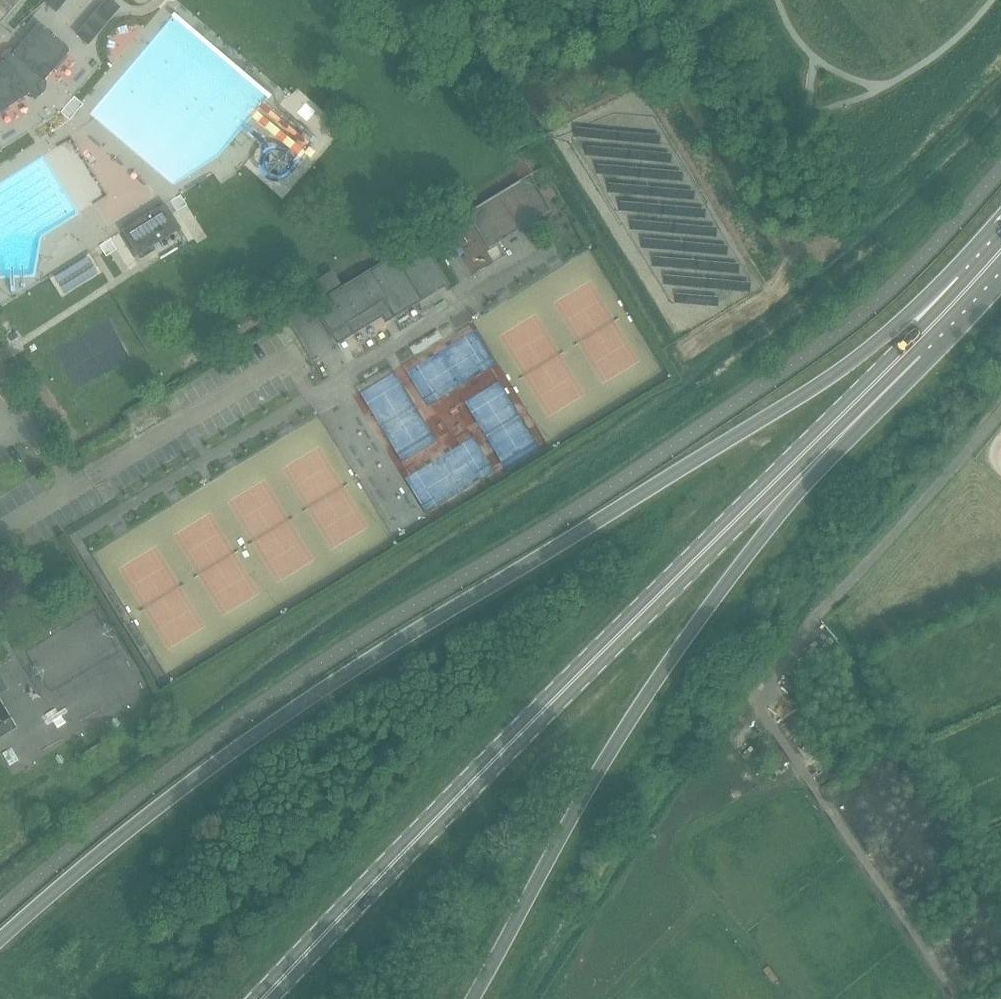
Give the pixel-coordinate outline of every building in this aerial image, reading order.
[(45,3),(56,12),(66,0),(48,0),(45,3)] [(89,45),(121,8),(112,0),(106,0),(76,35),(89,45)] [(55,37),(40,24),(14,54),(9,58),(6,61),(0,65),(0,112),(27,95),(28,97),(29,97),(46,82),(47,81),(45,80),(70,50),(55,37)] [(122,67),(135,47),(121,38),(108,58),(122,67)] [(484,244),(536,227),(526,199),(474,216),(484,244)] [(165,205),(123,231),(141,259),(155,250),(153,246),(180,228),(165,205)] [(445,225),(428,235),(437,249),(445,245),(441,238),(450,233),(445,225)] [(390,310),(407,300),(444,278),(435,265),(444,260),(437,249),(428,235),(343,287),(332,271),(304,288),(310,298),(325,323),(339,314),(345,323),(384,299),(390,310)] [(470,283),(484,279),(478,259),(467,262),(463,248),(449,252),(456,276),(467,273),(470,283)] [(17,728),(0,700),(0,738),(17,728)]
